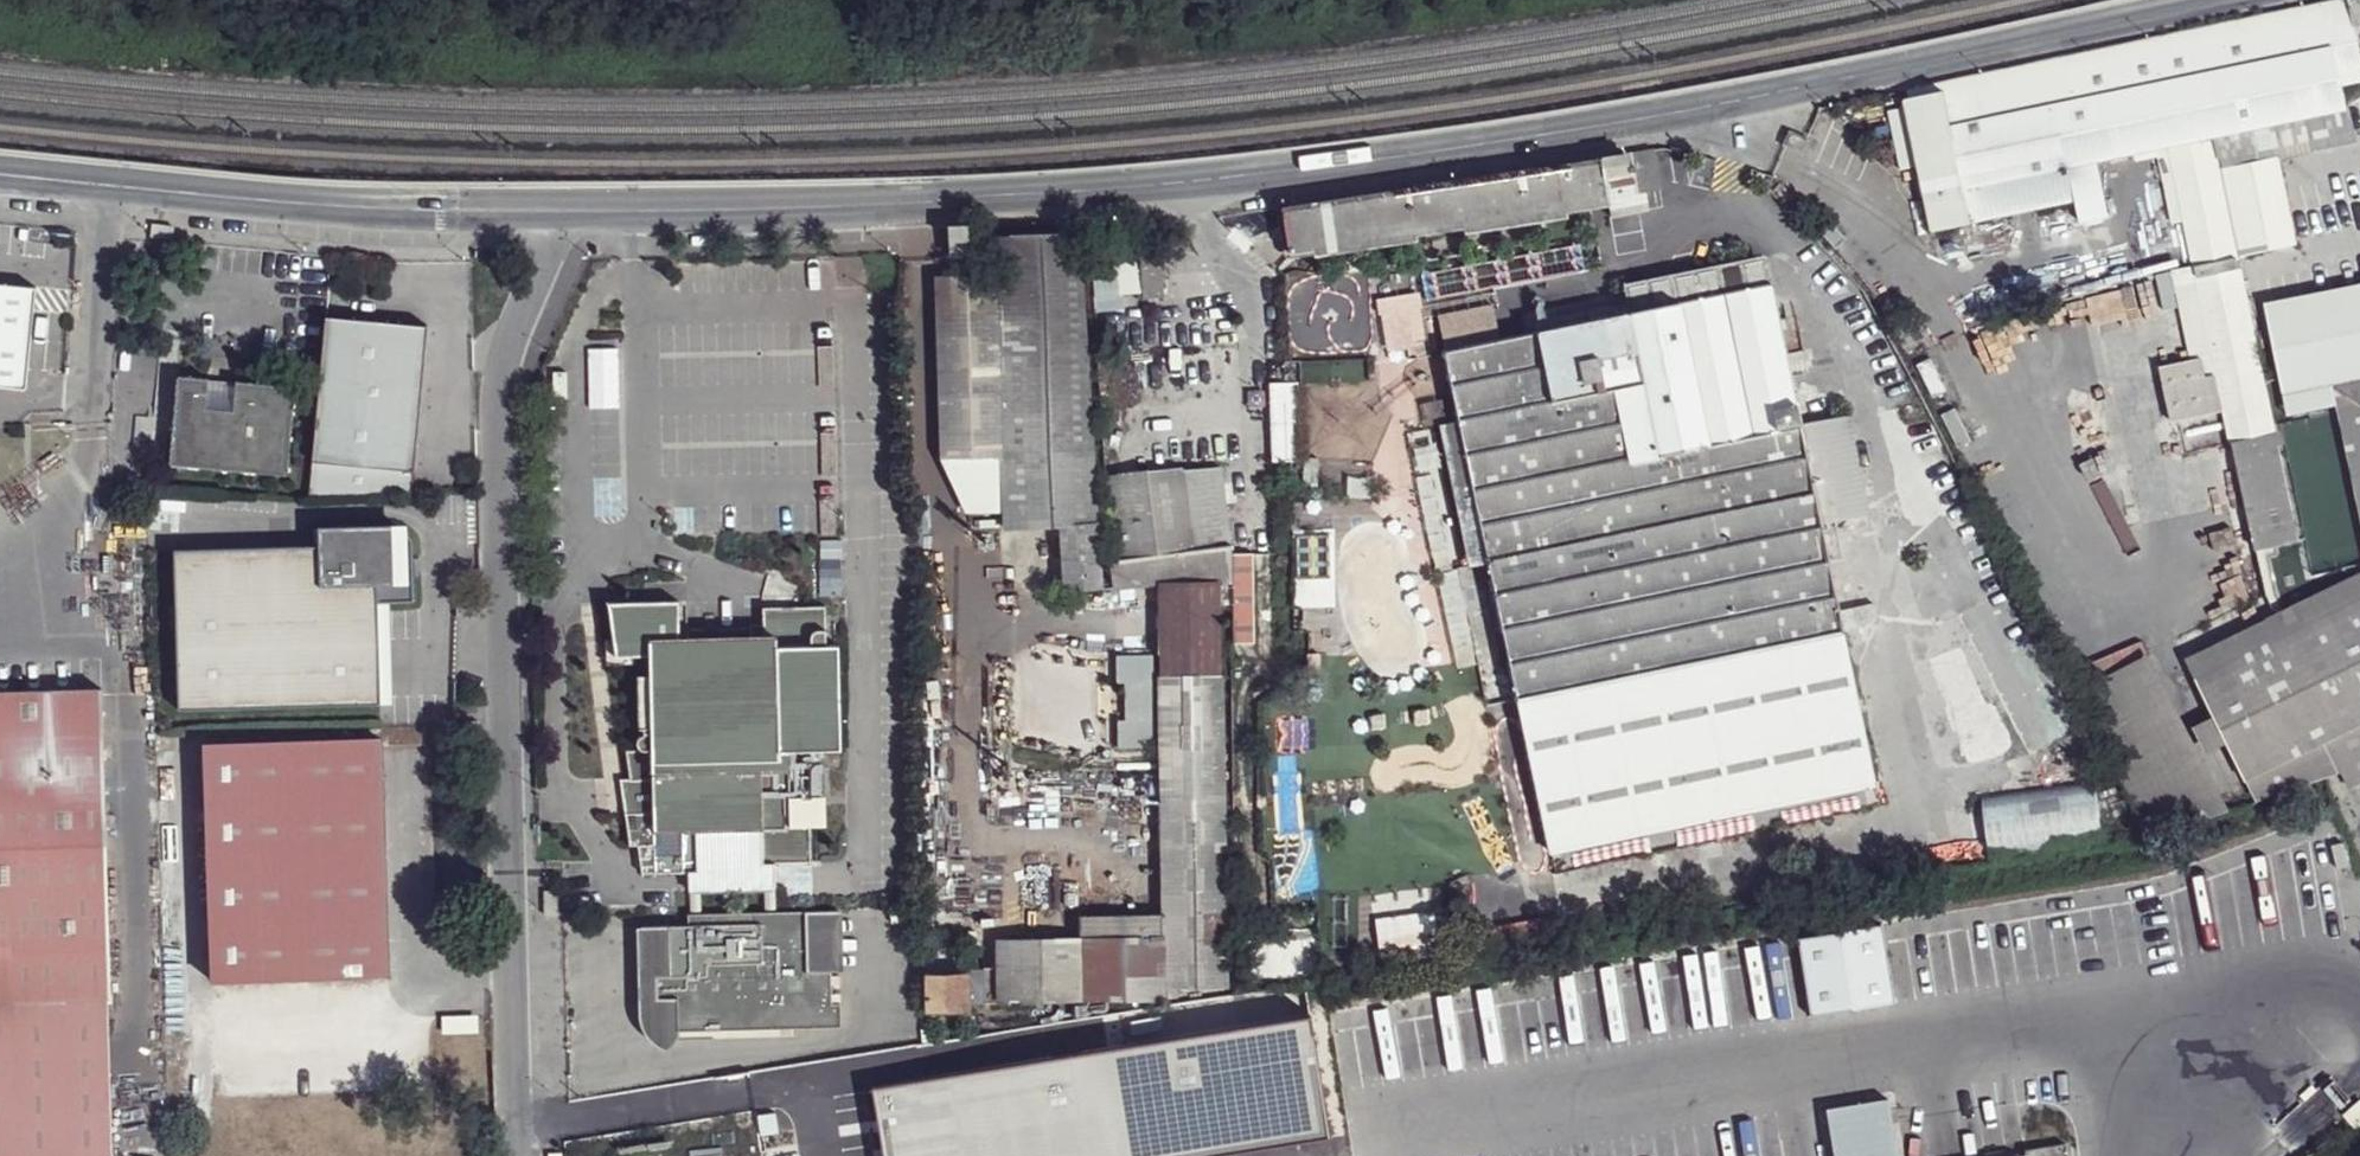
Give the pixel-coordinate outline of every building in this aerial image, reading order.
[(2275,122),(2347,106),(2343,85),(2359,81),(2359,48),(2355,24),(2359,23),(2359,0),(2336,0),(2253,17),(2275,122)] [(1908,89),(1910,99),(1906,100),(1908,106),(1888,111),(1901,171),(1920,167),(1934,230),(2076,201),(2068,165),(2155,147),(2167,144),(2214,134),(2275,122),(2253,17),(1908,89)] [(2275,122),(2214,134),(2221,166),(2354,138),(2347,106),(2275,122)] [(1805,137),(1791,132),(1786,145),(1800,151),(1805,137)] [(2167,144),(2193,266),(2197,285),(2212,350),(2255,551),(2299,542),(2221,166),(2214,134),(2167,144)] [(2167,144),(2155,147),(2181,268),(2193,266),(2167,144)] [(1280,207),(1285,232),(1289,241),(1298,249),(1308,250),(1315,249),(1315,254),(1416,239),(1415,233),(1468,225),(1469,230),(1566,216),(1566,211),(1608,204),(1611,217),(1649,211),(1646,191),(1661,189),(1654,150),(1280,207)] [(2279,160),(2226,171),(2244,257),(2298,246),(2279,160)] [(949,226),(951,256),(968,256),(966,226),(949,226)] [(994,236),(996,275),(935,276),(941,458),(999,456),(1004,529),(1060,526),(1064,589),(1102,587),(1077,232),(994,236)] [(1139,235),(1093,239),(1094,256),(1140,253),(1139,235)] [(1140,253),(1143,298),(1165,295),(1162,252),(1140,253)] [(1765,259),(1623,286),(1629,313),(1688,301),(1685,286),(1709,281),(1711,296),(1771,285),(1765,259)] [(2172,271),(2176,290),(2197,285),(2193,266),(2181,268),(2172,271)] [(2132,319),(2129,308),(2158,300),(2151,275),(2075,296),(2085,332),(2132,319)] [(2337,407),(2333,386),(2356,381),(2359,380),(2359,278),(2267,295),(2291,416),(2337,407)] [(22,385),(32,283),(0,280),(0,383),(22,385)] [(1481,528),(1550,853),(1874,785),(1841,629),(1876,621),(1873,604),(1838,611),(1820,524),(1814,491),(1862,483),(1848,415),(1801,424),(1778,316),(1771,285),(1711,296),(1709,281),(1685,286),(1688,301),(1629,313),(1443,351),(1450,383),(1481,528)] [(2197,285),(2176,290),(2189,355),(2212,350),(2197,285)] [(426,325),(324,315),(307,495),(412,493),(426,325)] [(2200,358),(2159,366),(2170,421),(2222,411),(2214,374),(2203,375),(2200,358)] [(1286,362),(1287,383),(1368,379),(1368,359),(1286,362)] [(178,376),(170,464),(287,474),(296,386),(236,381),(234,410),(206,408),(208,379),(178,376)] [(208,379),(206,408),(234,410),(236,381),(208,379)] [(2333,386),(2337,407),(2359,511),(2359,401),(2356,381),(2333,386)] [(1270,384),(1270,404),(1299,403),(1298,383),(1270,384)] [(1450,383),(1431,387),(1462,532),(1481,528),(1450,383)] [(1299,403),(1270,404),(1272,461),(1300,460),(1299,403)] [(1305,458),(1303,485),(1317,486),(1319,459),(1305,458)] [(1182,470),(1150,474),(1160,554),(1192,550),(1182,470)] [(1112,479),(1122,559),(1160,554),(1150,474),(1112,479)] [(1862,483),(1814,491),(1820,524),(1869,514),(1862,483)] [(416,540),(401,526),(324,528),(324,546),(178,549),(183,708),(385,704),(382,601),(394,601),(418,601),(417,578),(416,562),(416,540)] [(1113,565),(1116,587),(1209,576),(1210,584),(1230,581),(1228,550),(1113,565)] [(1231,554),(1233,642),(1255,643),(1254,553),(1231,554)] [(2185,658),(2196,678),(2359,598),(2359,572),(2185,658)] [(1219,585),(1159,584),(1161,678),(1220,679),(1219,585)] [(2215,716),(2228,743),(2247,781),(2328,741),(2342,772),(2350,791),(2359,786),(2359,598),(2196,678),(2215,716)] [(394,601),(382,601),(385,704),(396,704),(394,601)] [(678,601),(607,602),(614,656),(648,655),(650,733),(648,734),(644,734),(641,736),(640,738),(639,744),(641,747),(645,749),(626,749),(631,781),(638,781),(639,814),(626,814),(631,847),(649,845),(650,857),(641,858),(643,865),(658,865),(658,872),(692,872),(692,891),(778,887),(778,862),(814,860),(813,824),(828,823),(827,748),(843,748),(840,644),(828,645),(826,605),(764,608),(764,626),(751,626),(751,639),(679,642),(678,601)] [(1161,678),(1162,750),(1222,751),(1220,679),(1161,678)] [(13,954),(14,1001),(109,998),(111,998),(102,689),(0,692),(0,954),(13,954)] [(2215,716),(2194,727),(2208,754),(2228,743),(2215,716)] [(382,739),(207,744),(213,980),(388,976),(382,739)] [(2328,741),(2247,781),(2256,802),(2327,777),(2342,772),(2328,741)] [(1222,751),(1162,750),(1163,797),(1222,798),(1222,751)] [(631,781),(621,781),(626,814),(639,814),(638,781),(631,781)] [(2097,787),(1984,795),(1988,850),(2101,841),(2097,787)] [(1163,797),(1165,938),(1166,986),(1225,985),(1222,798),(1163,797)] [(1256,899),(1242,898),(1241,916),(1256,916),(1256,899)] [(839,909),(806,910),(807,970),(832,969),(840,970),(839,909)] [(806,910),(689,913),(688,925),(666,925),(667,960),(651,962),(652,974),(657,974),(660,999),(677,997),(678,1034),(811,1030),(842,1028),(841,1003),(832,1002),(833,988),(840,988),(840,976),(833,976),(832,969),(807,970),(806,910)] [(666,925),(642,925),(642,975),(652,974),(651,962),(667,960),(666,925)] [(1165,938),(1082,940),(1083,999),(1166,998),(1166,988),(1166,986),(1165,938)] [(997,941),(998,1001),(1083,999),(1082,940),(997,941)] [(0,954),(0,1155),(112,1155),(109,998),(14,1001),(13,954),(0,954)] [(928,974),(929,1012),(971,1010),(970,973),(928,974)] [(652,974),(642,975),(643,1000),(660,999),(657,974),(652,974)] [(884,1155),(1210,1155),(1327,1137),(1309,1021),(874,1090),(884,1155)] [(1888,1104),(1829,1113),(1834,1155),(1896,1155),(1888,1104)] [(2065,1143),(2024,1150),(2025,1155),(2067,1155),(2065,1143)]
